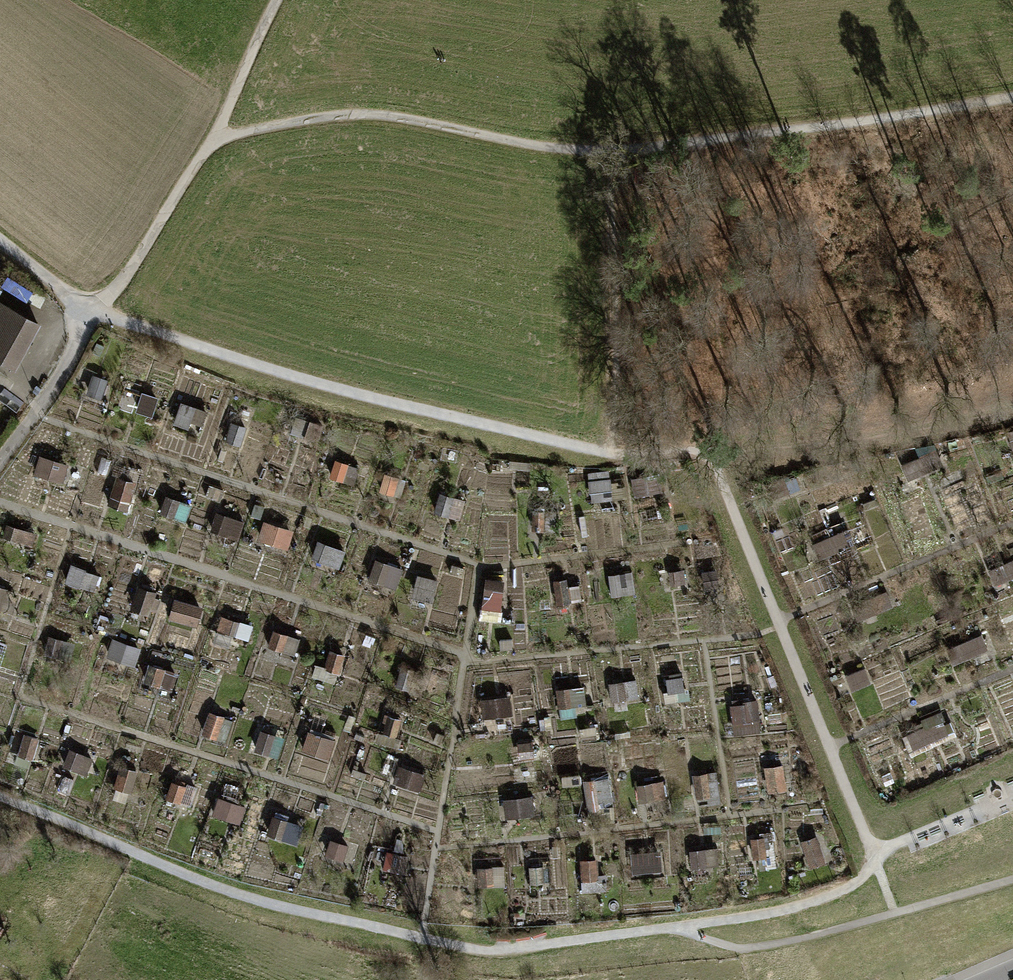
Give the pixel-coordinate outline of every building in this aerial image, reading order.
[(13,368),(39,322),(0,301),(0,361),(13,368)] [(182,404),(178,424),(204,430),(209,410),(182,404)] [(36,474),(63,484),(70,466),(43,456),(36,474)] [(240,539),(246,520),(219,513),(213,531),(240,539)] [(265,521),(260,544),(291,551),(296,528),(265,521)] [(342,568),(347,550),(321,542),(315,560),(342,568)] [(398,588),(404,570),(379,561),(373,579),(398,588)] [(68,583),(96,591),(101,574),(73,566),(68,583)] [(437,602),(440,578),(418,576),(415,600),(437,602)] [(488,580),(487,608),(505,608),(505,580),(488,580)] [(175,597),(169,618),(200,627),(206,606),(175,597)] [(296,655),(300,638),(275,632),(271,650),(296,655)] [(111,657),(136,666),(143,648),(118,639),(111,657)] [(561,706),(588,704),(587,686),(559,688),(561,706)] [(737,702),(737,732),(762,732),(762,703),(737,702)] [(311,732),(304,752),(331,760),(338,741),(311,732)] [(615,778),(588,777),(587,812),(613,813),(615,778)] [(665,780),(637,786),(640,802),(668,796),(665,780)] [(243,823),(247,808),(220,800),(216,815),(243,823)] [(270,836),(299,844),(304,824),(275,817),(270,836)] [(777,834),(755,832),(753,860),(775,862),(777,834)] [(813,867),(824,863),(816,837),(805,841),(813,867)] [(633,856),(636,875),(667,871),(664,852),(633,856)]
